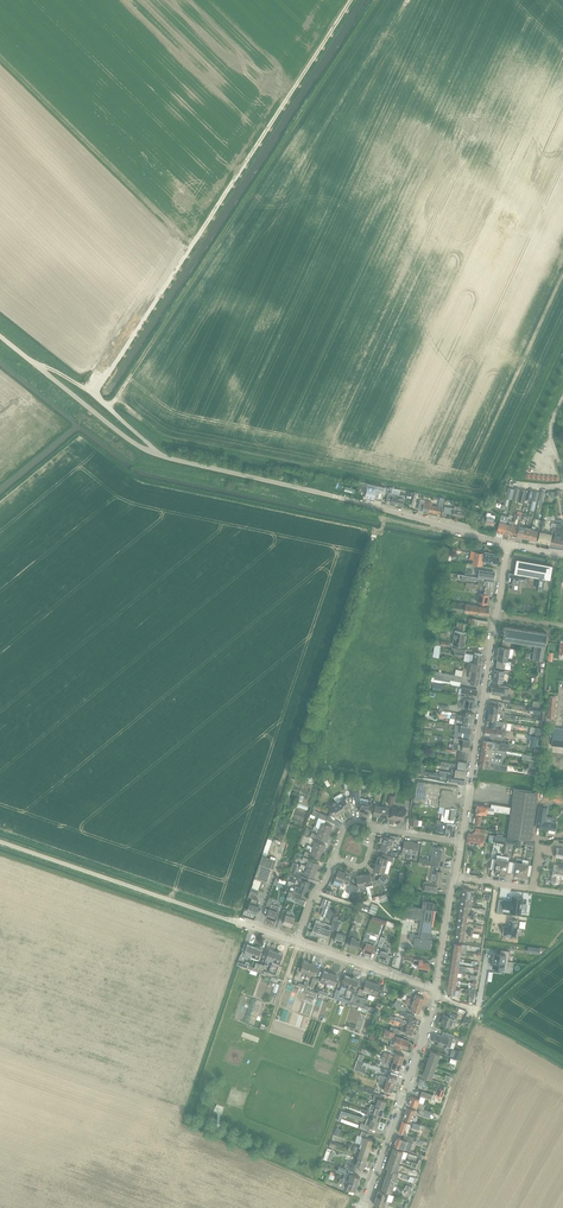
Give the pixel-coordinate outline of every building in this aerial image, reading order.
[(389,492),(386,500),(391,501),(391,503),(403,505),(404,500),(405,496),(392,493),(393,488),(390,487),(389,492)] [(517,501),(520,489),(515,488),(515,489),(508,487),(505,498),(517,501)] [(367,490),(365,496),(382,500),(384,490),(377,488),(376,492),(367,490)] [(524,503),(527,491),(521,489),(518,501),(524,503)] [(532,500),(530,510),(534,511),(537,501),(537,502),(540,492),(534,491),(532,500)] [(440,514),(441,507),(432,505),(432,503),(431,502),(431,501),(424,500),(423,504),(420,503),(419,509),(429,511),(429,512),(440,514)] [(544,514),(545,507),(548,507),(549,501),(542,501),(542,509),(540,509),(540,514),(544,514)] [(465,517),(467,512),(467,511),(466,511),(466,509),(455,506),(454,508),(445,506),(444,513),(465,517)] [(496,516),(491,515),(491,513),(487,512),(485,524),(494,525),(496,516)] [(500,523),(499,522),(497,532),(504,534),(507,522),(500,520),(500,523)] [(549,544),(562,547),(562,525),(562,522),(562,523),(562,521),(557,520),(556,524),(555,528),(553,528),(552,534),(549,544)] [(507,522),(504,534),(510,535),(512,525),(513,522),(507,521),(507,522)] [(510,535),(516,536),(519,527),(512,525),(510,535)] [(538,531),(535,530),(536,527),(532,526),(531,529),(529,540),(536,541),(538,531)] [(516,537),(523,538),(525,528),(519,527),(516,536),(516,537)] [(523,538),(529,540),(531,529),(525,528),(523,538)] [(538,542),(549,544),(552,534),(540,532),(539,536),(538,542)] [(499,555),(485,552),(484,553),(475,552),(473,563),(482,565),(483,561),(497,563),(499,555)] [(552,566),(517,560),(514,573),(538,577),(537,589),(542,590),(544,578),(550,579),(552,566)] [(478,578),(494,581),(495,573),(479,570),(478,578)] [(510,573),(509,584),(512,584),(511,590),(519,591),(519,585),(520,585),(521,582),(526,583),(527,576),(510,573)] [(478,578),(475,577),(475,579),(479,580),(479,581),(481,581),(480,585),(493,587),(494,581),(478,578)] [(479,593),(489,595),(492,595),(493,587),(480,585),(466,583),(466,586),(480,589),(479,593)] [(489,595),(479,593),(477,603),(488,604),(489,595)] [(489,616),(490,607),(451,603),(450,606),(447,605),(446,610),(450,610),(464,612),(464,613),(489,616)] [(487,628),(488,621),(469,619),(468,626),(487,628)] [(465,630),(466,623),(457,621),(456,627),(454,627),(454,629),(461,630),(461,629),(465,630)] [(514,628),(511,628),(505,627),(504,627),(504,628),(504,627),(503,628),(503,629),(503,630),(504,630),(504,631),(502,630),(501,635),(503,636),(503,639),(503,640),(502,647),(509,648),(510,640),(513,641),(519,642),(520,642),(525,643),(526,643),(532,644),(535,644),(533,659),(542,660),(545,646),(545,644),(547,642),(548,638),(547,636),(547,633),(546,633),(540,632),(534,631),(533,631),(528,630),(527,630),(526,630),(527,628),(523,628),(522,629),(521,629),(522,629),(521,629),(515,628),(514,628)] [(454,632),(452,645),(458,645),(464,646),(466,632),(461,631),(455,631),(454,632)] [(499,647),(496,667),(502,668),(509,669),(510,662),(508,661),(508,657),(513,658),(514,649),(509,648),(502,647),(499,647)] [(466,661),(481,663),(483,654),(475,653),(474,654),(467,653),(466,661)] [(478,684),(481,664),(468,662),(467,669),(470,670),(468,678),(471,678),(470,683),(478,684)] [(433,681),(434,681),(440,682),(460,686),(463,666),(458,665),(457,668),(456,668),(455,675),(433,671),(431,681),(433,681)] [(509,683),(503,682),(504,671),(495,670),(493,681),(499,682),(498,686),(508,688),(509,683)] [(507,696),(508,689),(492,686),(491,694),(504,696),(503,701),(510,702),(511,697),(507,696)] [(476,698),(477,690),(462,688),(461,695),(476,698)] [(475,700),(470,699),(464,697),(463,703),(462,703),(461,703),(459,704),(458,706),(468,708),(468,707),(474,708),(475,700)] [(489,711),(504,714),(505,710),(501,710),(502,706),(498,706),(499,702),(491,700),(490,705),(489,711)] [(544,709),(541,709),(530,707),(529,712),(540,713),(539,715),(537,714),(536,719),(539,719),(539,720),(543,721),(544,715),(542,715),(543,712),(544,712),(544,709)] [(426,710),(424,720),(433,721),(433,720),(435,721),(436,718),(434,718),(434,717),(432,716),(432,715),(429,715),(429,711),(426,710)] [(500,717),(504,717),(510,718),(511,715),(504,714),(489,711),(488,719),(496,720),(496,717),(500,717)] [(472,725),(473,719),(463,717),(463,716),(458,715),(457,719),(464,720),(463,724),(472,725)] [(507,723),(497,721),(496,720),(488,719),(487,719),(486,726),(496,727),(496,725),(501,726),(501,729),(506,730),(507,723)] [(455,725),(454,731),(455,731),(454,737),(458,737),(458,735),(462,736),(462,738),(464,738),(464,732),(470,733),(471,727),(465,726),(461,726),(461,725),(455,725)] [(530,726),(529,733),(540,735),(541,728),(530,726)] [(509,737),(510,731),(506,730),(501,729),(491,728),(485,727),(484,734),(504,737),(504,736),(509,737)] [(551,745),(562,747),(562,729),(553,728),(551,745)] [(530,740),(529,745),(536,746),(541,747),(541,744),(540,744),(541,736),(537,736),(531,735),(530,740)] [(470,740),(464,739),(463,745),(460,744),(460,745),(458,744),(459,739),(454,738),(454,743),(453,743),(452,749),(459,750),(458,758),(467,760),(470,740)] [(497,743),(489,741),(483,740),(482,747),(506,750),(509,751),(510,744),(501,743),(501,744),(496,744),(497,743)] [(482,747),(481,753),(503,757),(504,754),(506,754),(506,750),(482,747)] [(481,753),(480,760),(501,763),(502,764),(503,757),(481,753)] [(480,760),(479,767),(494,769),(494,768),(500,769),(501,763),(480,760)] [(440,766),(449,767),(466,769),(467,762),(458,761),(458,764),(441,761),(440,766)] [(451,769),(451,775),(465,777),(466,771),(451,769)] [(425,772),(425,775),(426,775),(428,775),(428,777),(432,777),(438,778),(438,776),(449,777),(448,781),(458,782),(458,783),(459,784),(464,784),(465,777),(451,775),(448,775),(445,774),(440,774),(439,774),(437,773),(426,772),(425,772)] [(414,797),(413,802),(440,806),(439,813),(442,813),(441,820),(444,821),(444,822),(454,823),(459,787),(418,781),(415,797),(414,797)] [(356,802),(360,802),(361,802),(359,812),(369,814),(372,801),(369,800),(360,798),(359,790),(359,785),(354,785),(355,797),(356,797),(356,802)] [(531,840),(534,823),(537,798),(538,792),(514,789),(510,821),(507,837),(531,840)] [(341,793),(334,797),(336,801),(342,812),(350,807),(343,796),(341,793)] [(336,801),(328,806),(335,816),(342,812),(336,801)] [(487,814),(487,810),(509,813),(510,807),(491,804),(491,807),(478,805),(478,808),(477,808),(477,809),(476,809),(476,811),(476,812),(476,813),(476,815),(482,816),(482,814),(487,814)] [(373,815),(380,816),(382,806),(375,805),(373,815)] [(389,808),(382,806),(380,816),(387,818),(389,808)] [(393,807),(391,818),(399,820),(398,823),(403,824),(406,809),(402,808),(401,809),(393,807)] [(539,807),(538,818),(541,818),(540,822),(540,828),(549,830),(548,833),(554,834),(555,831),(556,825),(557,823),(546,821),(548,808),(539,807)] [(311,814),(315,816),(326,821),(328,816),(313,809),(311,814)] [(474,824),(480,825),(482,816),(476,815),(475,818),(474,818),(473,822),(475,823),(474,824)] [(421,819),(419,825),(425,827),(427,821),(421,819)] [(456,825),(447,823),(441,822),(440,832),(446,833),(445,835),(454,836),(456,825)] [(332,827),(326,825),(321,823),(319,828),(317,827),(314,826),(313,829),(319,830),(330,833),(332,827)] [(483,845),(486,830),(475,828),(474,834),(468,833),(467,842),(483,845)] [(317,837),(322,838),(327,840),(330,833),(319,830),(317,835),(315,834),(312,833),(311,835),(317,837)] [(315,842),(316,839),(306,835),(303,841),(309,843),(310,840),(315,842)] [(382,838),(380,842),(382,843),(393,846),(393,847),(398,849),(399,846),(396,845),(396,846),(393,845),(396,836),(390,835),(389,838),(384,836),(383,838),(382,838)] [(496,835),(494,842),(504,844),(506,837),(496,835)] [(307,847),(312,849),(312,848),(323,852),(326,845),(315,841),(313,847),(310,846),(311,845),(308,844),(307,847)] [(409,859),(410,854),(411,842),(404,841),(402,852),(408,853),(408,855),(407,855),(407,858),(409,859)] [(410,854),(415,855),(415,857),(414,857),(413,860),(417,860),(418,855),(417,854),(419,843),(411,842),(410,854)] [(382,843),(380,850),(386,852),(391,853),(390,854),(396,856),(397,853),(394,852),(394,853),(391,852),(393,847),(393,846),(382,843)] [(250,903),(247,911),(256,914),(258,906),(257,905),(259,900),(256,899),(259,889),(258,889),(261,881),(268,883),(276,860),(266,857),(270,847),(265,846),(263,851),(262,856),(254,878),(248,897),(252,898),(250,903)] [(431,857),(430,863),(443,865),(444,859),(443,859),(445,849),(433,847),(433,848),(431,857)] [(310,855),(315,857),(321,859),(323,852),(312,848),(312,849),(311,853),(308,852),(305,851),(304,854),(310,856),(310,855)] [(386,866),(388,860),(392,861),(394,857),(382,854),(381,857),(378,856),(376,863),(386,866)] [(494,871),(500,872),(503,856),(497,855),(496,859),(492,858),(491,867),(495,867),(494,871)] [(511,870),(512,862),(508,861),(509,857),(503,856),(500,872),(506,874),(507,870),(511,870)] [(306,867),(317,871),(319,864),(309,860),(309,859),(303,857),(302,860),(305,861),(306,860),(308,861),(306,865),(306,867)] [(520,876),(523,859),(517,858),(516,862),(512,862),(511,870),(514,871),(513,875),(520,876)] [(529,860),(523,859),(520,876),(526,877),(527,873),(531,874),(532,865),(528,865),(529,860)] [(384,873),(386,866),(376,863),(374,870),(384,873)] [(314,878),(317,871),(306,867),(306,865),(301,864),(300,866),(303,867),(305,868),(303,874),(314,878)] [(554,865),(551,882),(552,882),(552,883),(553,885),(555,885),(557,884),(557,883),(559,883),(560,873),(562,874),(562,866),(554,865)] [(338,870),(335,879),(342,882),(345,872),(338,870)] [(442,872),(437,871),(432,870),(430,881),(440,883),(442,872)] [(306,877),(301,876),(290,872),(288,879),(291,880),(292,877),(302,880),(300,887),(295,886),(293,892),(298,893),(298,894),(289,891),(288,895),(294,897),(295,898),(300,900),(302,895),(304,896),(305,894),(310,882),(305,881),(306,877)] [(345,872),(342,882),(349,884),(346,891),(352,894),(355,885),(349,883),(350,880),(352,874),(345,872)] [(371,874),(363,875),(366,885),(369,899),(372,898),(370,887),(373,887),(371,874)] [(383,874),(381,876),(378,878),(382,883),(382,882),(384,884),(388,880),(383,874)] [(355,885),(352,894),(356,895),(358,887),(366,885),(363,875),(356,877),(358,882),(358,886),(355,885)] [(437,884),(424,882),(422,891),(436,893),(437,884)] [(462,897),(478,900),(478,897),(474,896),(471,896),(471,890),(463,889),(462,897)] [(498,907),(497,912),(498,913),(503,913),(503,908),(507,909),(510,909),(510,911),(521,913),(521,912),(526,913),(527,905),(522,904),(523,897),(512,896),(512,901),(509,901),(509,900),(508,900),(504,900),(503,908),(499,907),(498,907)] [(462,897),(461,905),(469,907),(469,901),(473,902),(484,904),(484,901),(478,900),(462,897)] [(407,906),(406,912),(406,917),(421,919),(418,935),(410,934),(409,940),(414,941),(413,946),(431,949),(432,940),(429,939),(430,936),(435,910),(436,910),(437,903),(423,901),(422,908),(407,906)] [(322,912),(327,914),(330,905),(322,902),(321,906),(323,907),(322,912)] [(268,912),(266,917),(276,920),(277,915),(278,912),(280,907),(271,904),(271,905),(271,906),(270,909),(269,909),(268,912)] [(461,905),(459,914),(475,916),(476,913),(472,913),(472,915),(467,915),(469,907),(461,905)] [(291,912),(288,911),(287,911),(287,912),(286,915),(283,923),(292,926),(293,922),(294,921),(293,921),(294,917),(290,916),(291,912)] [(458,922),(466,923),(467,918),(475,919),(475,916),(459,914),(458,922)] [(374,916),(371,931),(376,933),(379,917),(374,916)] [(331,926),(324,923),(319,936),(327,938),(329,933),(332,935),(334,929),(338,918),(334,917),(331,926)] [(503,926),(502,934),(506,934),(506,936),(510,937),(510,935),(516,936),(517,928),(516,928),(517,920),(509,919),(508,926),(503,926)] [(324,923),(322,923),(316,921),(312,933),(319,936),(324,923)] [(457,930),(465,932),(466,923),(458,922),(457,930)] [(357,948),(360,941),(356,940),(358,933),(354,931),(356,926),(353,924),(349,936),(352,937),(349,946),(357,948)] [(456,939),(461,939),(464,940),(465,932),(457,930),(456,939)] [(343,943),(345,938),(346,935),(337,932),(334,941),(343,943)] [(364,940),(362,945),(365,946),(364,951),(372,953),(373,948),(374,945),(376,941),(372,939),(369,938),(370,934),(366,933),(365,936),(364,940)] [(382,947),(380,950),(378,956),(386,958),(390,948),(386,946),(386,944),(384,943),(386,938),(381,936),(378,946),(382,947)] [(455,943),(454,950),(466,952),(467,945),(455,943)] [(243,949),(241,955),(251,958),(251,956),(255,947),(248,945),(246,950),(243,949)] [(255,947),(251,956),(258,958),(260,955),(262,949),(255,947)] [(273,961),(276,952),(269,949),(266,958),(273,961)] [(453,957),(460,958),(460,955),(466,956),(466,952),(454,950),(453,957)] [(494,952),(493,960),(508,962),(509,951),(501,950),(500,953),(494,952)] [(280,963),(281,960),(283,954),(276,952),(273,961),(280,963)] [(452,965),(459,966),(460,958),(453,957),(452,965)] [(423,960),(417,959),(413,958),(413,963),(418,964),(418,969),(428,971),(428,970),(429,970),(429,967),(429,966),(429,963),(423,962),(423,960)] [(493,960),(492,967),(507,969),(508,962),(493,960)] [(304,961),(301,970),(308,973),(311,964),(304,961)] [(249,965),(248,968),(252,970),(258,972),(260,964),(256,962),(255,967),(249,965)] [(310,977),(311,974),(315,975),(318,966),(311,964),(308,973),(307,976),(310,977)] [(282,967),(279,965),(275,975),(269,973),(268,975),(278,979),(282,967)] [(452,965),(450,972),(458,973),(463,974),(463,969),(466,970),(467,967),(459,966),(452,965)] [(324,971),(320,982),(327,984),(331,973),(324,971)] [(457,977),(458,973),(450,972),(449,979),(456,980),(460,981),(461,977),(457,977)] [(337,976),(331,973),(327,984),(327,985),(333,987),(334,984),(337,976)] [(345,976),(342,985),(341,988),(348,990),(352,978),(345,976)] [(359,980),(352,978),(348,990),(354,992),(353,995),(351,1001),(345,999),(344,1001),(354,1005),(357,996),(359,991),(356,989),(359,980)] [(448,986),(455,987),(456,985),(456,980),(449,979),(448,986)] [(364,986),(363,989),(370,992),(373,983),(366,980),(364,986)] [(370,992),(369,994),(376,997),(377,994),(380,995),(382,992),(383,988),(380,986),(380,985),(373,983),(370,992)] [(460,988),(448,986),(447,993),(459,995),(460,988)] [(334,998),(344,1001),(345,999),(338,996),(340,990),(337,989),(334,998)] [(413,1002),(422,1005),(424,998),(415,995),(413,1002)] [(357,996),(354,1005),(358,1007),(362,1008),(364,1009),(365,1006),(367,1000),(357,996)] [(409,1001),(401,998),(406,1000),(405,1003),(412,1005),(410,1010),(419,1013),(422,1005),(413,1002),(409,1001)] [(456,1022),(456,1021),(458,1016),(450,1013),(448,1016),(444,1014),(440,1023),(451,1027),(453,1021),(456,1022)] [(400,1022),(414,1027),(417,1019),(410,1017),(408,1021),(387,1014),(386,1017),(392,1019),(394,1020),(400,1022)] [(465,1026),(469,1027),(469,1028),(472,1020),(465,1018),(463,1022),(466,1023),(465,1026)] [(400,1022),(399,1025),(402,1026),(400,1031),(404,1032),(406,1032),(412,1034),(414,1027),(400,1022)] [(394,1033),(385,1029),(384,1034),(383,1037),(392,1041),(394,1033)] [(434,1043),(443,1046),(445,1047),(446,1047),(450,1048),(454,1036),(451,1034),(445,1033),(444,1036),(437,1034),(434,1043)] [(409,1041),(404,1039),(396,1037),(392,1047),(401,1050),(402,1047),(407,1048),(409,1041)] [(454,1057),(458,1059),(461,1052),(456,1050),(456,1052),(454,1051),(451,1052),(451,1054),(452,1056),(454,1057)] [(384,1051),(383,1056),(386,1057),(402,1063),(404,1055),(399,1053),(396,1052),(395,1057),(391,1055),(391,1054),(388,1052),(388,1053),(384,1051)] [(440,1055),(431,1052),(429,1058),(438,1061),(440,1055)] [(386,1057),(384,1061),(388,1063),(389,1061),(393,1063),(391,1067),(399,1070),(402,1063),(386,1057)] [(426,1064),(436,1067),(438,1061),(429,1058),(426,1064)] [(358,1060),(354,1070),(360,1072),(364,1062),(362,1062),(358,1060)] [(424,1070),(433,1073),(436,1067),(426,1064),(424,1070)] [(431,1080),(433,1073),(424,1070),(422,1076),(431,1080)] [(397,1077),(391,1075),(389,1074),(388,1078),(376,1074),(375,1077),(379,1079),(394,1084),(397,1077)] [(392,1092),(394,1084),(379,1079),(378,1082),(386,1085),(384,1089),(392,1092)] [(420,1096),(431,1100),(433,1095),(422,1091),(420,1096)] [(377,1103),(376,1106),(383,1108),(386,1102),(380,1100),(382,1096),(375,1094),(372,1101),(377,1103)] [(425,1105),(418,1102),(419,1099),(411,1096),(408,1104),(420,1108),(424,1109),(425,1105)] [(371,1104),(370,1107),(371,1108),(370,1111),(381,1115),(383,1108),(376,1106),(371,1104)] [(416,1110),(413,1109),(407,1107),(403,1119),(412,1121),(416,1110)] [(361,1112),(363,1113),(369,1114),(367,1118),(379,1122),(381,1115),(370,1111),(367,1110),(362,1108),(361,1112)] [(431,1112),(424,1109),(420,1108),(418,1114),(429,1117),(431,1112)] [(363,1117),(341,1110),(338,1121),(341,1122),(343,1114),(362,1120),(363,1117)] [(379,1122),(367,1118),(365,1125),(361,1123),(359,1128),(369,1132),(371,1127),(376,1129),(379,1122)] [(399,1132),(405,1134),(407,1135),(411,1123),(403,1120),(399,1132)] [(362,1144),(370,1147),(372,1140),(367,1138),(369,1133),(362,1131),(360,1136),(362,1136),(359,1143),(362,1144)] [(394,1146),(404,1149),(410,1151),(413,1142),(415,1138),(407,1135),(405,1134),(403,1139),(397,1137),(394,1146)] [(370,1147),(362,1144),(362,1147),(360,1151),(368,1154),(370,1147)] [(333,1152),(331,1152),(331,1149),(328,1148),(327,1150),(323,1160),(330,1162),(333,1152)] [(391,1154),(401,1158),(403,1151),(393,1148),(391,1154)] [(360,1151),(358,1157),(366,1160),(368,1154),(360,1151)] [(388,1161),(398,1165),(401,1158),(391,1154),(388,1161)] [(346,1161),(345,1167),(356,1170),(357,1166),(363,1167),(366,1160),(358,1157),(358,1158),(354,1157),(352,1163),(346,1161)] [(388,1169),(396,1171),(398,1165),(388,1161),(386,1168),(388,1169)] [(346,1169),(339,1167),(337,1171),(345,1174),(343,1179),(358,1184),(360,1177),(351,1174),(345,1172),(346,1169)] [(386,1175),(396,1179),(398,1172),(396,1171),(388,1169),(386,1175)] [(394,1186),(396,1179),(386,1175),(384,1182),(394,1186)] [(342,1182),(347,1184),(346,1188),(355,1191),(358,1184),(343,1179),(340,1178),(339,1182),(342,1183),(342,1182)] [(391,1193),(394,1186),(384,1182),(381,1189),(391,1193)] [(388,1194),(384,1192),(378,1190),(376,1197),(386,1200),(388,1194)] [(383,1207),(386,1200),(376,1197),(374,1204),(383,1207)]
